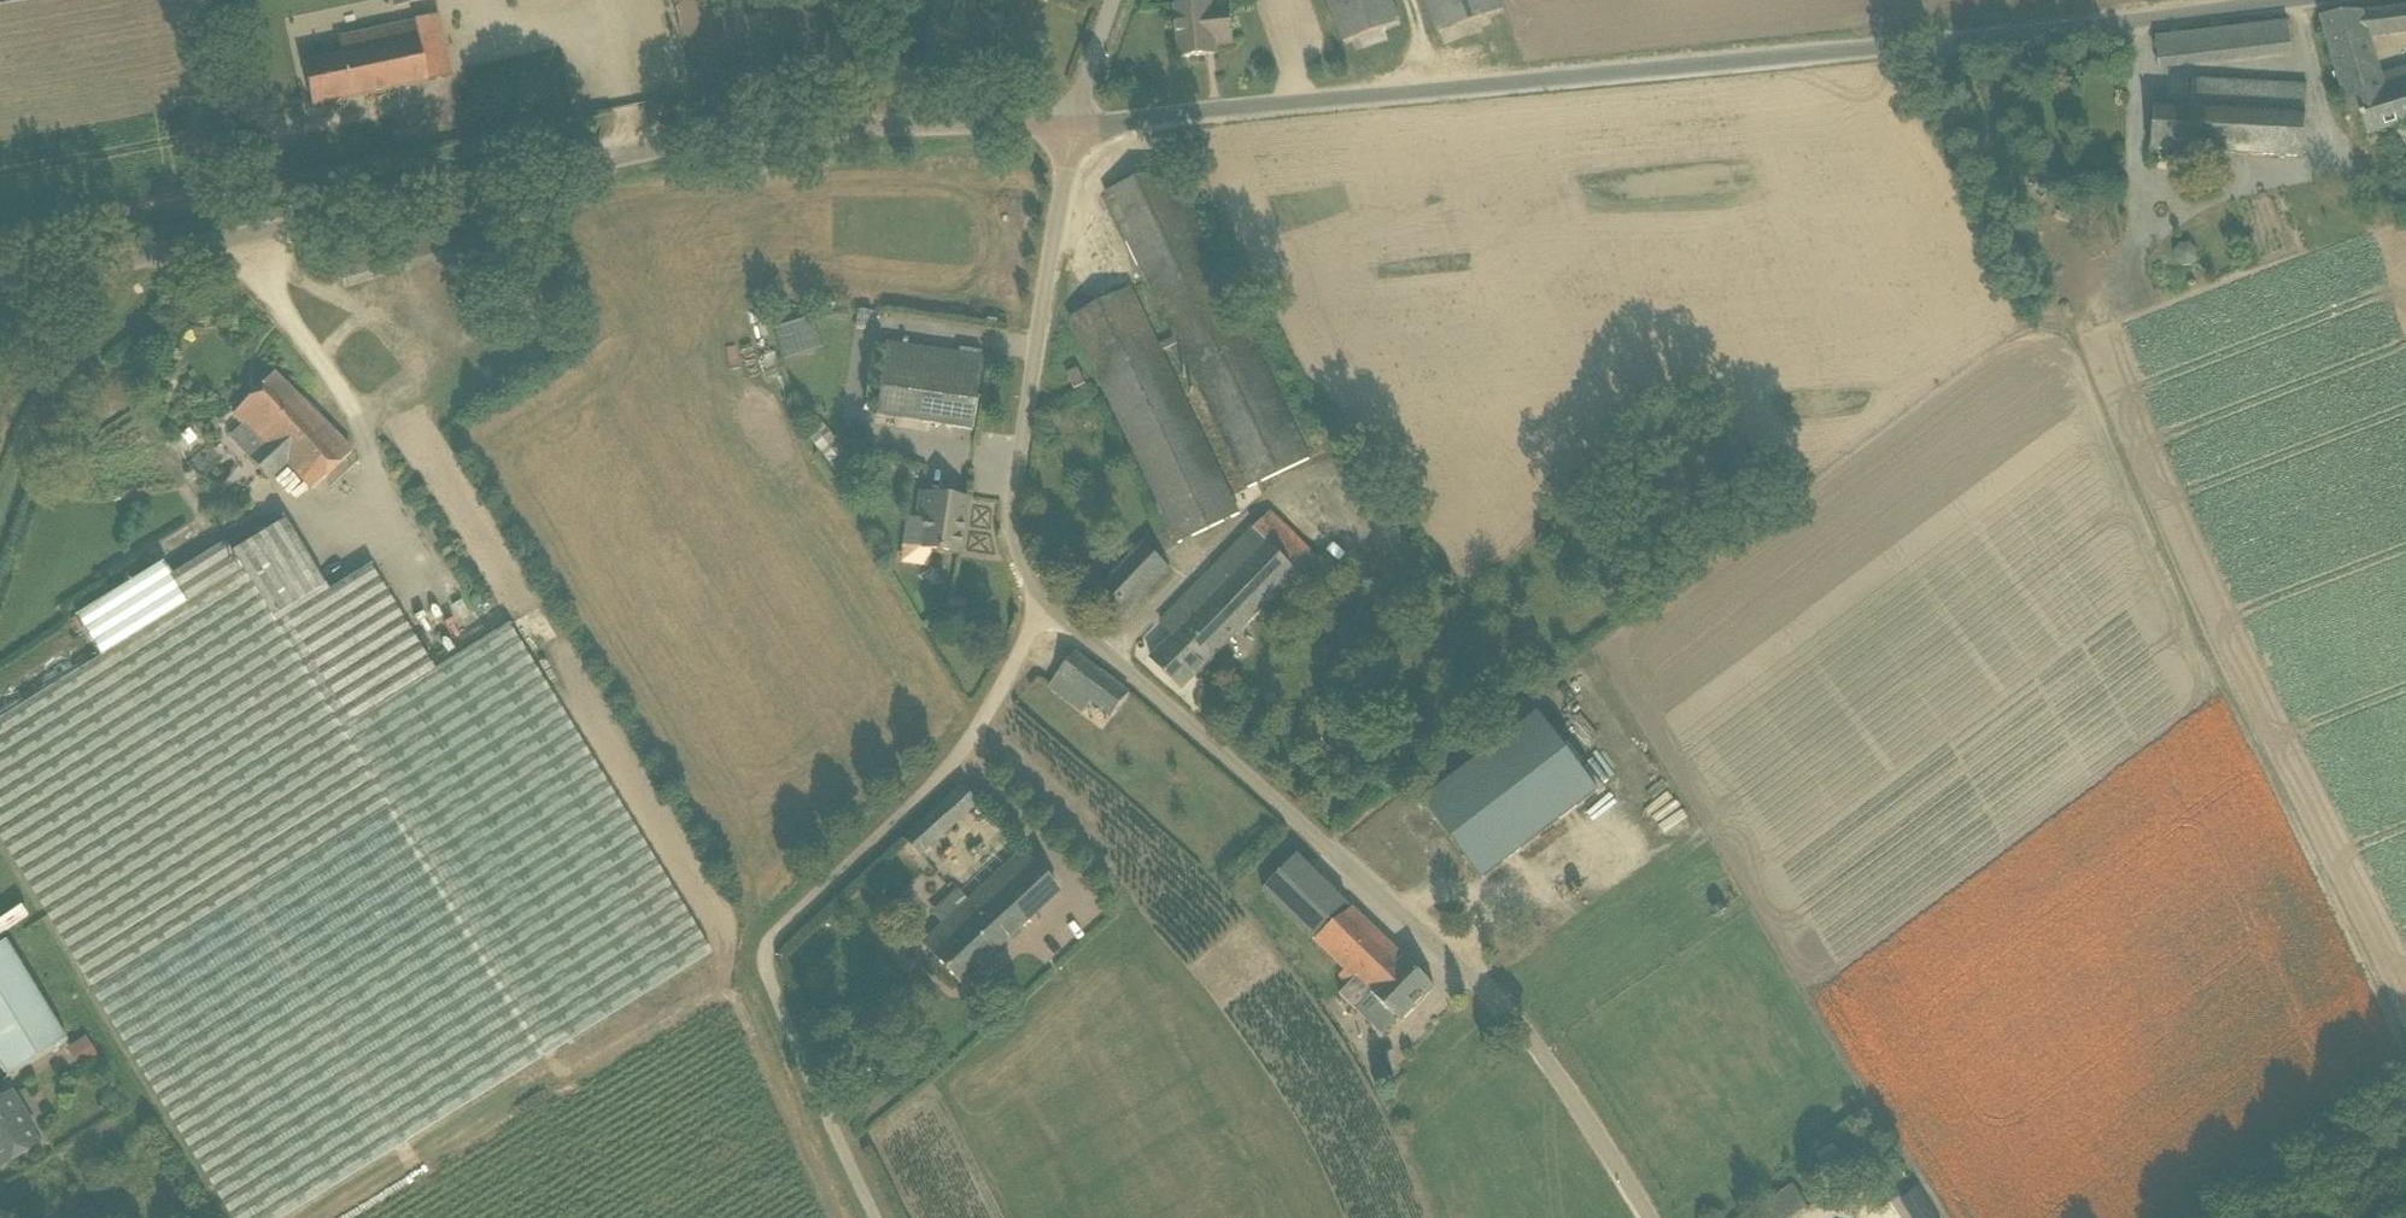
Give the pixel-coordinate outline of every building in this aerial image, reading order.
[(1344,42),(1400,22),(1392,0),(1329,0),(1344,42)] [(1501,0),(1428,0),(1440,33),(1504,10),(1501,0)] [(1212,4),(1210,5),(1176,8),(1181,58),(1208,56),(1207,46),(1233,43),(1229,5),(1212,7),(1212,4)] [(2382,77),(2370,38),(2405,33),(2405,6),(2321,17),(2348,106),(2358,103),(2367,135),(2405,123),(2405,70),(2382,77)] [(342,56),(303,65),(312,107),(428,83),(415,22),(338,39),(342,56)] [(2159,62),(2292,47),(2289,22),(2156,38),(2159,62)] [(2155,104),(2152,150),(2304,158),(2308,86),(2194,80),(2193,106),(2155,104)] [(1311,455),(1169,159),(1108,188),(1178,334),(1161,342),(1133,284),(1072,313),(1181,539),(1242,509),(1163,347),(1180,339),(1250,484),(1311,455)] [(972,431),(984,358),(959,354),(956,371),(884,360),(875,416),(972,431)] [(1067,375),(1075,390),(1086,385),(1079,369),(1067,375)] [(311,490),(352,453),(274,374),(233,416),(261,445),(248,458),(269,481),(287,464),(311,490)] [(822,423),(807,436),(830,465),(846,452),(822,423)] [(900,547),(920,550),(958,555),(967,501),(921,493),(917,520),(905,519),(900,547)] [(1152,660),(1182,690),(1298,572),(1297,571),(1312,555),(1269,514),(1162,624),(1175,636),(1152,660)] [(232,554),(242,570),(276,624),(328,591),(285,521),(232,554)] [(232,554),(225,542),(171,576),(162,563),(77,616),(101,657),(242,570),(232,554)] [(1170,568),(1144,543),(1091,599),(1116,624),(1170,568)] [(328,591),(276,624),(341,728),(434,671),(370,566),(328,591)] [(101,657),(0,719),(0,840),(93,990),(91,991),(231,1217),(285,1217),(712,955),(508,625),(434,671),(341,728),(276,624),(242,570),(101,657)] [(954,601),(948,601),(948,615),(966,615),(966,601),(954,601)] [(1076,653),(1058,676),(1113,717),(1130,694),(1076,653)] [(1484,877),(1598,790),(1539,713),(1423,801),(1483,879),(1484,877)] [(958,784),(900,837),(919,857),(976,804),(958,784)] [(1058,893),(1021,852),(967,902),(958,891),(933,914),(944,926),(923,945),(960,984),(1058,893)] [(1435,988),(1353,909),(1298,855),(1264,891),(1346,971),(1340,977),(1349,986),(1340,995),(1356,1010),(1372,994),(1402,1022),(1435,988)] [(0,888),(0,902),(11,896),(5,885),(0,888)] [(7,1079),(67,1042),(6,942),(0,945),(0,1066),(7,1079)] [(75,1064),(96,1056),(90,1037),(68,1044),(75,1064)] [(12,1092),(0,1099),(0,1169),(43,1143),(12,1092)] [(1810,1212),(1793,1185),(1762,1204),(1771,1217),(1800,1217),(1810,1212)]
